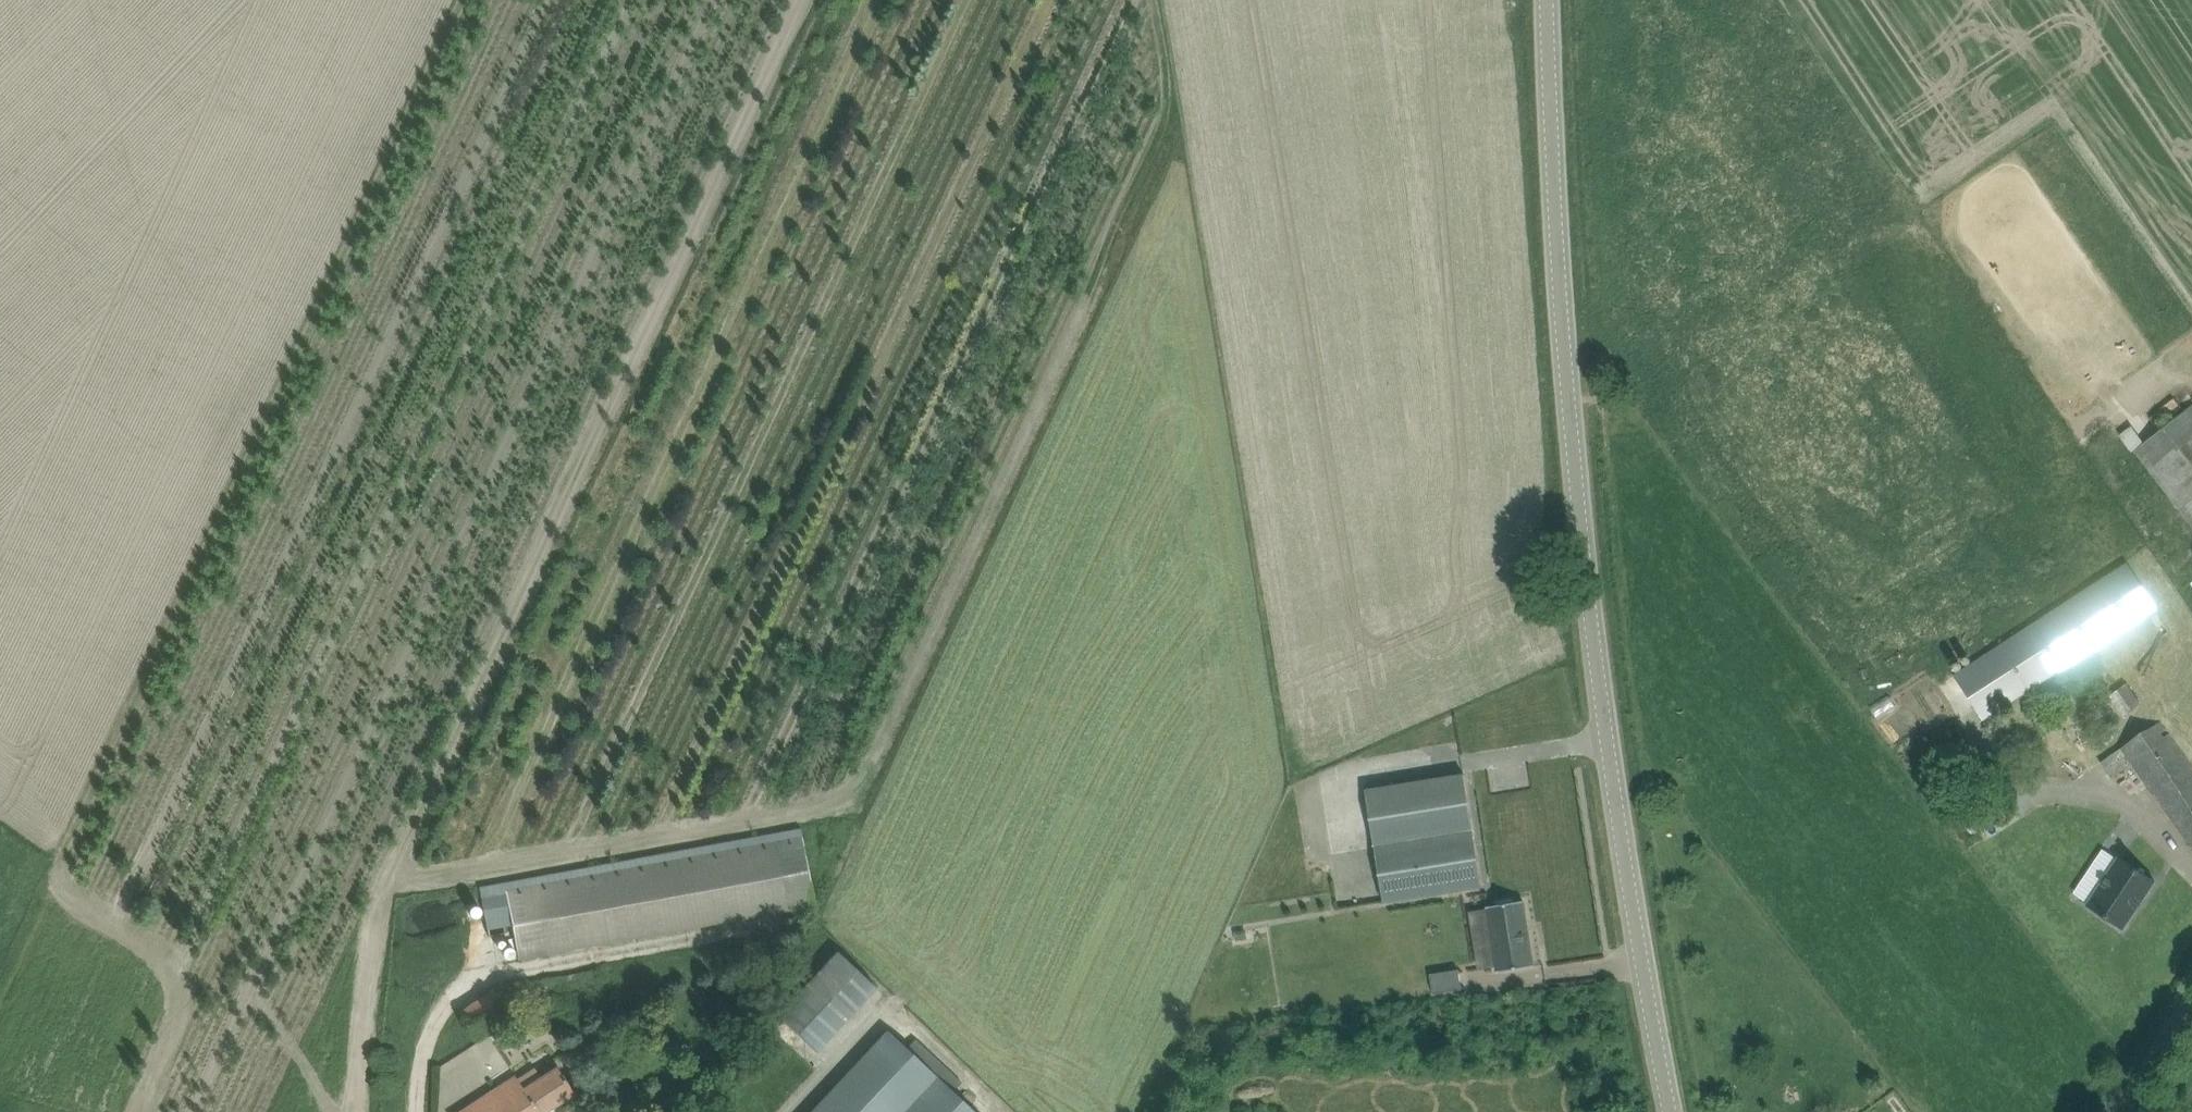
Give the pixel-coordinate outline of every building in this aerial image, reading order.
[(2135,450),(2191,523),(2191,405),(2135,450)] [(2145,617),(2157,610),(2126,562),(2111,571),(2112,573),(1954,674),(1983,719),(2134,622),(2138,628),(2148,621),(2145,617)] [(2121,717),(2142,702),(2126,680),(2105,696),(2121,717)] [(2161,721),(2101,762),(2112,777),(2132,764),(2191,851),(2191,765),(2161,721)] [(1367,788),(1384,904),(1483,888),(1474,830),(1465,773),(1367,788)] [(816,904),(804,837),(803,837),(802,828),(480,887),(487,930),(513,924),(519,958),(816,904)] [(2156,880),(2120,856),(2088,905),(2124,928),(2156,880)] [(1487,907),(1495,952),(1498,971),(1534,965),(1524,901),(1514,902),(1513,898),(1497,900),(1498,905),(1487,907)] [(1235,931),(1237,941),(1248,939),(1246,929),(1235,931)] [(771,1013),(812,1051),(873,986),(832,948),(771,1013)] [(1462,988),(1459,970),(1431,974),(1434,993),(1462,988)] [(954,1091),(907,1048),(888,1030),(812,1111),(976,1111),(954,1091)] [(517,1111),(544,1111),(574,1092),(558,1067),(542,1077),(535,1067),(517,1078),(516,1076),(500,1086),(517,1111)] [(461,1111),(517,1111),(500,1086),(461,1111)]
